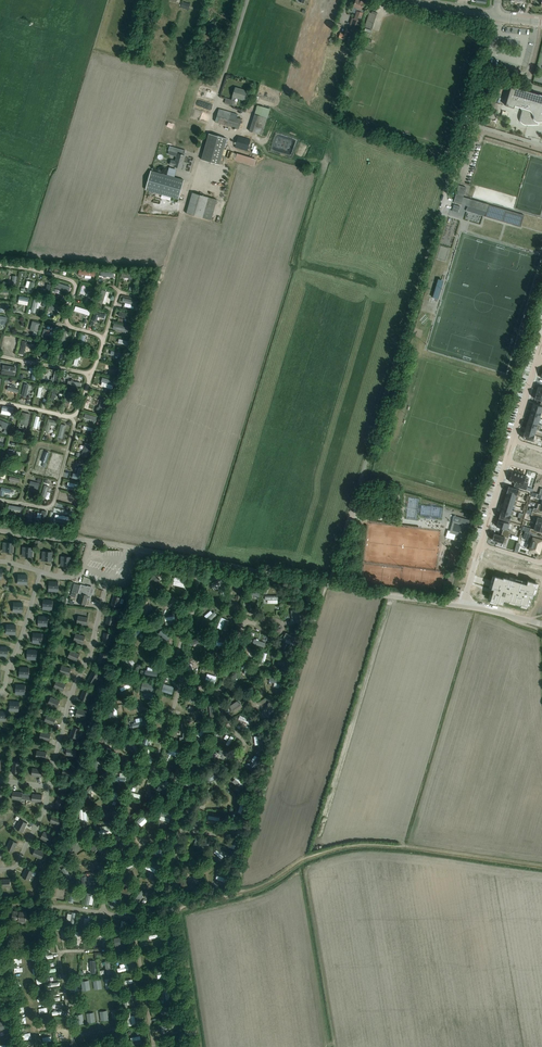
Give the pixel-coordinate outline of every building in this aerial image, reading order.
[(353,7),(352,10),(353,12),(356,14),(354,19),(352,18),(350,26),(358,29),(364,10),(361,9),(364,2),(359,0),(356,0),(353,7)] [(183,1),(181,7),(188,10),(191,4),(183,1)] [(368,18),(365,27),(371,29),(374,20),(376,15),(370,13),(368,18)] [(340,32),(339,36),(339,39),(345,40),(347,34),(340,32)] [(504,105),(514,108),(515,106),(520,107),(521,108),(521,110),(521,112),(520,117),(520,120),(521,122),(522,123),(524,124),(526,125),(529,125),(538,124),(538,122),(541,122),(541,96),(510,86),(504,105)] [(246,101),(247,97),(249,91),(244,90),(243,90),(241,90),(242,89),(235,87),(232,100),(226,98),(224,103),(234,106),(235,101),(234,100),(235,97),(246,101)] [(262,135),(270,109),(257,105),(249,131),(262,135)] [(237,114),(224,110),(219,109),(215,121),(239,129),(242,119),(236,118),(237,114)] [(220,164),(221,160),(228,139),(208,133),(202,154),(201,159),(220,164)] [(251,140),(243,138),(238,136),(234,147),(247,151),(251,140)] [(185,155),(180,154),(178,153),(175,161),(171,160),(170,165),(174,166),(181,168),(185,155)] [(256,159),(237,153),(235,160),(254,166),(256,159)] [(151,171),(145,190),(179,199),(184,180),(174,177),(167,175),(151,171)] [(466,187),(458,185),(452,205),(457,206),(458,203),(486,212),(485,216),(520,227),(524,215),(462,197),(466,187)] [(217,199),(197,194),(192,192),(186,213),(211,220),(217,199)] [(103,300),(110,302),(113,289),(106,288),(103,300)] [(126,300),(129,301),(129,304),(135,305),(135,303),(141,303),(141,298),(127,296),(126,300)] [(63,304),(56,300),(53,308),(59,311),(63,304)] [(88,315),(92,316),(94,308),(79,304),(78,309),(89,312),(88,315)] [(36,318),(33,328),(42,330),(44,321),(36,318)] [(50,366),(46,375),(53,378),(57,369),(50,366)] [(113,388),(118,389),(119,378),(104,376),(104,380),(114,381),(113,388)] [(105,396),(101,409),(107,411),(111,398),(105,396)] [(531,409),(541,413),(541,406),(533,404),(531,409)] [(531,409),(529,415),(540,418),(541,413),(531,409)] [(26,410),(23,425),(31,427),(34,412),(26,410)] [(529,415),(528,421),(538,424),(540,418),(529,415)] [(5,426),(11,427),(13,421),(0,417),(0,421),(6,423),(5,426)] [(528,421),(526,426),(536,429),(536,430),(539,430),(540,424),(538,424),(528,421)] [(526,426),(524,432),(535,435),(536,430),(536,429),(526,426)] [(524,432),(523,438),(533,441),(535,435),(524,432)] [(85,453),(92,455),(96,443),(89,440),(85,453)] [(512,471),(509,481),(515,482),(514,486),(526,490),(527,487),(529,483),(528,483),(529,478),(526,477),(526,476),(526,475),(526,476),(512,472),(512,471)] [(45,495),(53,496),(54,491),(52,490),(54,483),(48,482),(45,495)] [(14,491),(15,488),(5,485),(3,493),(8,494),(9,490),(14,491)] [(508,486),(507,492),(519,496),(521,490),(508,486)] [(507,492),(505,497),(517,501),(519,496),(507,492)] [(505,497),(504,502),(513,505),(516,506),(517,501),(505,497)] [(532,511),(541,514),(541,505),(541,504),(538,503),(537,508),(533,507),(532,511)] [(502,507),(501,512),(511,515),(511,516),(513,516),(514,511),(512,510),(502,507)] [(471,526),(472,521),(474,514),(468,513),(464,511),(462,518),(454,516),(454,515),(453,520),(469,525),(471,526)] [(531,515),(537,517),(536,523),(541,525),(541,518),(541,517),(541,514),(532,511),(531,515)] [(501,512),(499,518),(509,521),(511,516),(511,515),(501,512)] [(464,542),(469,525),(453,520),(452,520),(453,521),(453,520),(450,532),(457,535),(460,535),(459,541),(464,542)] [(498,520),(496,526),(503,528),(502,532),(509,534),(511,530),(507,529),(509,523),(498,520)] [(529,532),(537,534),(538,530),(541,532),(541,525),(536,523),(534,529),(530,528),(529,532)] [(523,538),(528,540),(530,540),(527,547),(530,548),(530,549),(539,552),(541,542),(541,541),(541,540),(537,539),(538,534),(537,534),(529,532),(525,531),(523,538)] [(494,533),(492,540),(505,544),(507,538),(508,538),(509,534),(502,532),(501,535),(494,533)] [(71,566),(71,557),(64,556),(63,566),(71,566)] [(495,575),(491,589),(493,590),(492,593),(495,593),(493,599),(505,602),(505,603),(526,609),(530,598),(533,599),(537,583),(527,580),(527,581),(503,574),(502,578),(495,575)] [(81,584),(80,585),(74,583),(70,596),(75,597),(77,592),(81,594),(78,603),(86,605),(87,599),(90,600),(93,590),(91,587),(81,584)] [(111,605),(118,607),(121,598),(114,596),(111,605)] [(208,616),(210,619),(219,613),(217,610),(208,616)] [(115,615),(108,613),(106,623),(113,625),(115,615)] [(88,617),(78,616),(77,623),(86,625),(88,617)] [(76,633),(73,641),(83,643),(85,636),(76,633)] [(111,634),(104,633),(102,642),(110,644),(111,634)] [(80,654),(71,650),(68,657),(77,661),(80,654)] [(108,655),(101,652),(97,662),(104,664),(108,655)] [(71,668),(62,665),(59,673),(69,676),(71,668)] [(99,675),(92,672),(87,680),(94,684),(99,675)] [(123,687),(133,681),(130,677),(121,683),(123,687)] [(57,680),(54,687),(63,691),(66,684),(57,680)] [(146,680),(145,688),(157,689),(157,681),(146,680)] [(87,702),(90,693),(83,690),(80,699),(87,702)] [(51,697),(48,704),(57,708),(60,701),(51,697)] [(87,711),(77,708),(75,716),(85,718),(87,711)] [(243,713),(242,716),(245,718),(253,722),(254,718),(243,713)] [(47,714),(44,721),(54,725),(56,717),(47,714)] [(77,738),(80,729),(73,727),(70,736),(77,738)] [(183,739),(191,739),(191,727),(186,727),(186,734),(183,735),(183,739)] [(41,731),(39,739),(49,741),(51,734),(41,731)] [(77,749),(67,747),(66,755),(76,756),(77,749)] [(37,750),(36,758),(45,759),(46,752),(37,750)] [(13,762),(12,772),(19,773),(20,763),(13,762)] [(73,769),(63,767),(62,775),(72,776),(73,769)] [(32,768),(31,775),(41,777),(42,769),(32,768)] [(210,775),(212,781),(222,775),(219,770),(210,775)] [(245,783),(248,781),(239,772),(236,775),(245,783)] [(69,784),(59,783),(59,791),(68,792),(69,784)] [(13,791),(12,799),(22,800),(22,799),(26,799),(27,794),(22,793),(22,792),(13,791)] [(42,795),(32,794),(27,794),(26,799),(32,800),(31,801),(41,802),(42,795)] [(65,800),(57,798),(55,807),(62,809),(65,800)] [(140,818),(143,821),(151,814),(148,811),(140,818)] [(62,818),(53,815),(50,822),(59,825),(62,818)] [(27,823),(20,819),(16,828),(23,832),(27,823)] [(53,836),(44,831),(40,838),(49,842),(53,836)] [(10,840),(6,849),(13,852),(17,843),(10,840)] [(44,852),(35,848),(32,855),(41,859),(44,852)] [(33,871),(26,868),(22,877),(29,880),(33,871)] [(198,887),(199,878),(188,878),(188,886),(198,887)] [(0,879),(0,887),(10,887),(10,879),(0,879)] [(13,911),(12,916),(12,921),(26,922),(27,912),(13,911)]
